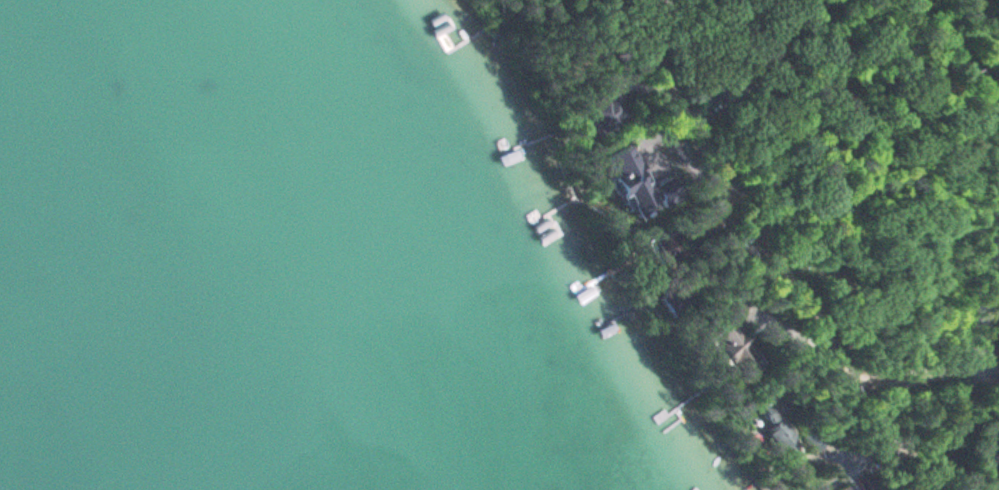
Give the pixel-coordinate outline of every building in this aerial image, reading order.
[(616,108),(599,106),(597,123),(613,126),(616,108)] [(635,151),(617,152),(618,181),(637,180),(635,151)] [(731,315),(710,328),(744,380),(764,366),(731,315)]
